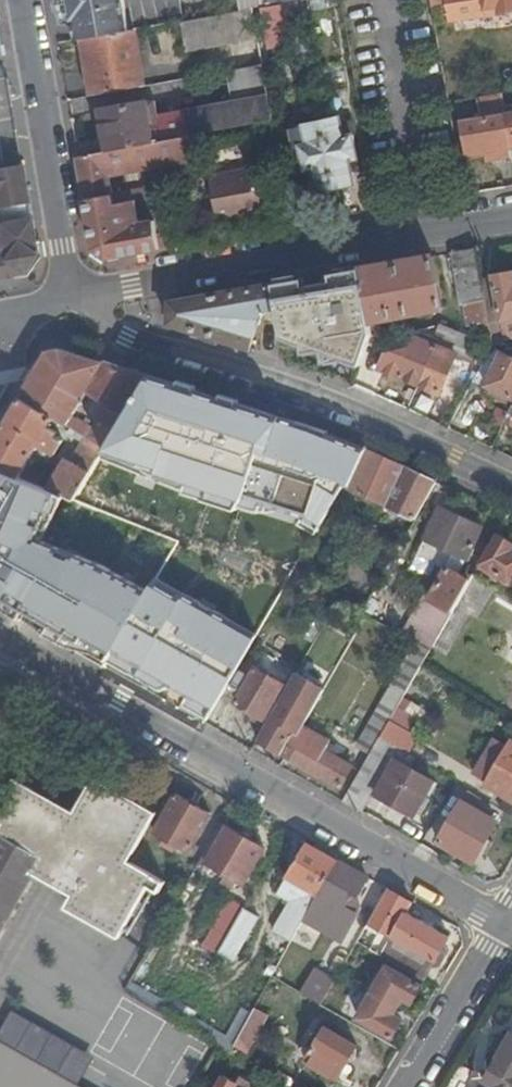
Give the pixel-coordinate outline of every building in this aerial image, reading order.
[(118,0),(66,0),(58,2),(56,8),(56,14),(56,17),(62,25),(71,23),(71,26),(76,25),(78,41),(124,33),(118,0)] [(329,0),(319,0),(307,2),(309,11),(330,8),(329,0)] [(452,24),(511,13),(511,0),(447,0),(452,24)] [(260,41),(255,12),(183,24),(189,53),(260,41)] [(146,87),(136,31),(124,33),(84,40),(93,97),(146,87)] [(265,65),(230,72),(235,103),(158,118),(163,143),(193,137),(275,123),(265,65)] [(506,115),(503,94),(480,99),(483,119),(506,115)] [(156,144),(151,119),(148,101),(102,110),(109,153),(156,144)] [(511,149),(506,115),(483,119),(462,123),(468,158),(490,154),(511,149)] [(163,143),(158,118),(151,119),(156,144),(163,143)] [(323,125),(336,186),(354,182),(350,162),(358,160),(353,135),(355,135),(353,130),(347,131),(349,136),(344,138),(340,121),(323,125)] [(279,140),(275,123),(193,137),(198,161),(198,163),(213,160),(224,159),(241,155),(240,147),(279,140)] [(320,189),(336,186),(323,125),(306,129),(310,145),(305,146),(304,140),(298,141),(300,148),(302,147),(307,171),(315,169),(320,189)] [(109,153),(80,158),(96,250),(109,259),(169,249),(164,220),(151,222),(144,187),(120,191),(119,186),(113,187),(112,177),(198,161),(193,137),(163,143),(156,144),(109,153)] [(511,157),(511,153),(511,149),(490,154),(491,161),(511,157)] [(226,165),(224,159),(213,160),(215,168),(226,165)] [(25,166),(0,171),(0,202),(1,202),(1,208),(32,203),(25,166)] [(256,166),(209,175),(218,228),(247,223),(247,218),(265,215),(256,166)] [(212,241),(201,177),(179,181),(184,208),(191,245),(212,241)] [(35,221),(5,226),(10,256),(4,257),(3,250),(0,250),(0,279),(27,275),(41,257),(35,221)] [(479,248),(452,252),(462,307),(469,306),(472,326),(475,325),(478,339),(494,345),(479,248)] [(374,334),(373,337),(384,334),(382,321),(444,310),(435,256),(363,268),(374,334)] [(318,372),(357,387),(371,343),(373,337),(374,334),(363,268),(275,284),(279,309),(286,346),(328,339),(318,372)] [(496,278),(503,322),(511,320),(511,274),(496,278)] [(263,312),(279,309),(275,284),(173,302),(171,324),(252,349),(263,312)] [(440,342),(420,385),(441,394),(458,355),(483,366),(494,345),(478,339),(451,329),(441,325),(439,328),(434,339),(440,342)] [(400,377),(420,385),(440,342),(434,339),(432,344),(418,337),(400,377)] [(88,438),(107,449),(152,376),(61,348),(48,351),(21,397),(56,418),(88,438)] [(511,348),(508,355),(504,353),(488,386),(511,397),(511,349),(511,348)] [(203,418),(211,393),(158,378),(144,422),(184,434),(191,414),(203,418)] [(21,477),(40,445),(56,454),(64,441),(56,436),(59,432),(50,427),(56,418),(21,397),(0,433),(0,469),(21,477)] [(258,409),(216,481),(229,488),(237,474),(246,480),(258,460),(268,466),(281,444),(270,438),(282,418),(258,409)] [(270,438),(281,444),(294,421),(282,418),(270,438)] [(58,494),(76,502),(107,449),(88,438),(68,472),(62,469),(49,490),(58,494)] [(334,482),(346,488),(351,489),(369,451),(351,443),(334,482)] [(38,469),(56,476),(63,457),(45,451),(38,469)] [(369,451),(351,489),(348,495),(353,498),(356,492),(389,507),(408,469),(369,451)] [(0,469),(0,607),(23,620),(28,611),(82,642),(77,651),(106,667),(150,592),(106,567),(78,555),(74,563),(58,554),(61,549),(38,539),(44,527),(40,525),(46,510),(50,512),(58,494),(49,490),(21,477),(0,469)] [(417,521),(438,483),(408,469),(389,507),(395,510),(400,513),(417,521)] [(216,481),(208,493),(309,551),(317,537),(316,536),(311,534),(229,488),(216,481)] [(434,570),(446,575),(450,568),(456,555),(469,560),(484,527),(442,507),(416,562),(434,570)] [(320,519),(311,534),(316,536),(325,522),(320,519)] [(487,583),(503,593),(508,585),(511,579),(511,543),(498,535),(481,564),(494,571),(487,583)] [(282,596),(284,593),(208,549),(160,634),(194,654),(184,672),(212,688),(223,669),(234,649),(246,656),(282,596)] [(429,580),(434,570),(416,562),(411,572),(429,580)] [(454,613),(472,580),(462,575),(450,568),(446,575),(431,600),(454,613)] [(503,593),(511,598),(511,587),(508,585),(503,593)] [(298,594),(287,587),(284,593),(282,596),(293,603),(298,594)] [(350,638),(357,626),(334,614),(327,625),(350,638)] [(381,738),(391,721),(413,683),(421,668),(427,658),(431,651),(418,643),(359,746),(372,753),(381,738)] [(223,669),(235,676),(246,656),(234,649),(223,669)] [(432,675),(440,680),(446,670),(439,666),(427,658),(421,668),(432,675)] [(270,722),(295,679),(263,661),(238,703),(270,722)] [(421,668),(413,683),(424,689),(432,675),(421,668)] [(270,722),(259,741),(284,755),(291,742),(296,734),(300,737),(296,745),(300,748),(297,754),(293,760),(343,789),(355,768),(343,761),(326,751),(329,746),(332,741),(306,727),(326,690),(298,675),(295,679),(270,722)] [(397,747),(408,754),(418,737),(391,721),(381,738),(397,747)] [(296,734),(291,742),(296,745),(300,737),(296,734)] [(372,753),(345,801),(361,810),(397,747),(381,738),(372,753)] [(506,756),(492,747),(474,777),(511,799),(511,745),(506,756)] [(346,756),(329,746),(326,751),(343,761),(346,756)] [(398,761),(378,795),(415,817),(435,782),(398,761)] [(178,793),(155,833),(190,852),(212,813),(178,793)] [(463,802),(453,819),(440,843),(475,863),(499,822),(490,817),(483,813),(485,809),(478,805),(475,809),(463,802)] [(492,813),(485,809),(483,813),(490,817),(492,813)] [(443,812),(429,836),(440,843),(453,819),(443,812)] [(229,826),(207,863),(244,885),(266,848),(229,826)] [(6,923),(45,857),(0,832),(0,919),(6,923)] [(338,860),(308,843),(277,897),(290,905),(281,921),(299,931),(305,919),(318,897),(338,860)] [(369,877),(338,860),(318,897),(305,919),(343,940),(359,912),(346,905),(349,899),(355,902),(369,877)] [(407,913),(413,903),(389,889),(370,922),(383,930),(372,949),(383,956),(394,936),(407,913)] [(244,907),(225,940),(242,949),(260,915),(244,907)] [(383,956),(425,979),(433,966),(443,950),(450,937),(434,929),(436,927),(424,921),(423,923),(407,913),(394,936),(383,956)] [(443,950),(433,966),(436,967),(441,965),(448,953),(443,950)] [(375,992),(400,1006),(405,997),(414,1003),(424,985),(390,966),(375,992)] [(395,1014),(400,1006),(375,992),(360,1018),(394,1038),(405,1020),(395,1014)] [(189,1006),(180,1021),(190,1026),(199,1011),(189,1006)] [(247,1026),(235,1046),(247,1053),(258,1033),(247,1026)] [(328,1028),(307,1061),(339,1080),(359,1047),(328,1028)] [(487,1079),(489,1081),(485,1086),(511,1086),(511,1039),(487,1079)] [(0,1041),(0,1086),(81,1086),(0,1041)] [(283,1086),(292,1086),(296,1080),(290,1077),(283,1086)] [(220,1086),(237,1086),(238,1085),(225,1078),(220,1086)]
